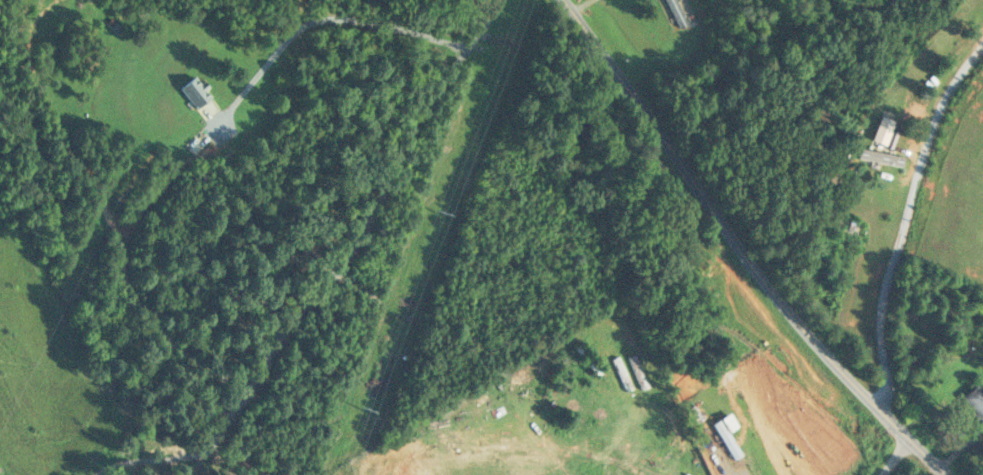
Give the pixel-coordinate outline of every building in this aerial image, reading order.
[(676,0),(665,0),(678,27),(687,22),(676,0)] [(210,93),(193,74),(177,88),(195,107),(210,93)] [(191,154),(207,141),(199,130),(183,143),(191,154)] [(863,224),(847,215),(840,227),(857,236),(863,224)] [(574,347),(596,376),(603,371),(580,342),(574,347)] [(975,385),(961,399),(982,421),(982,393),(975,385)]
